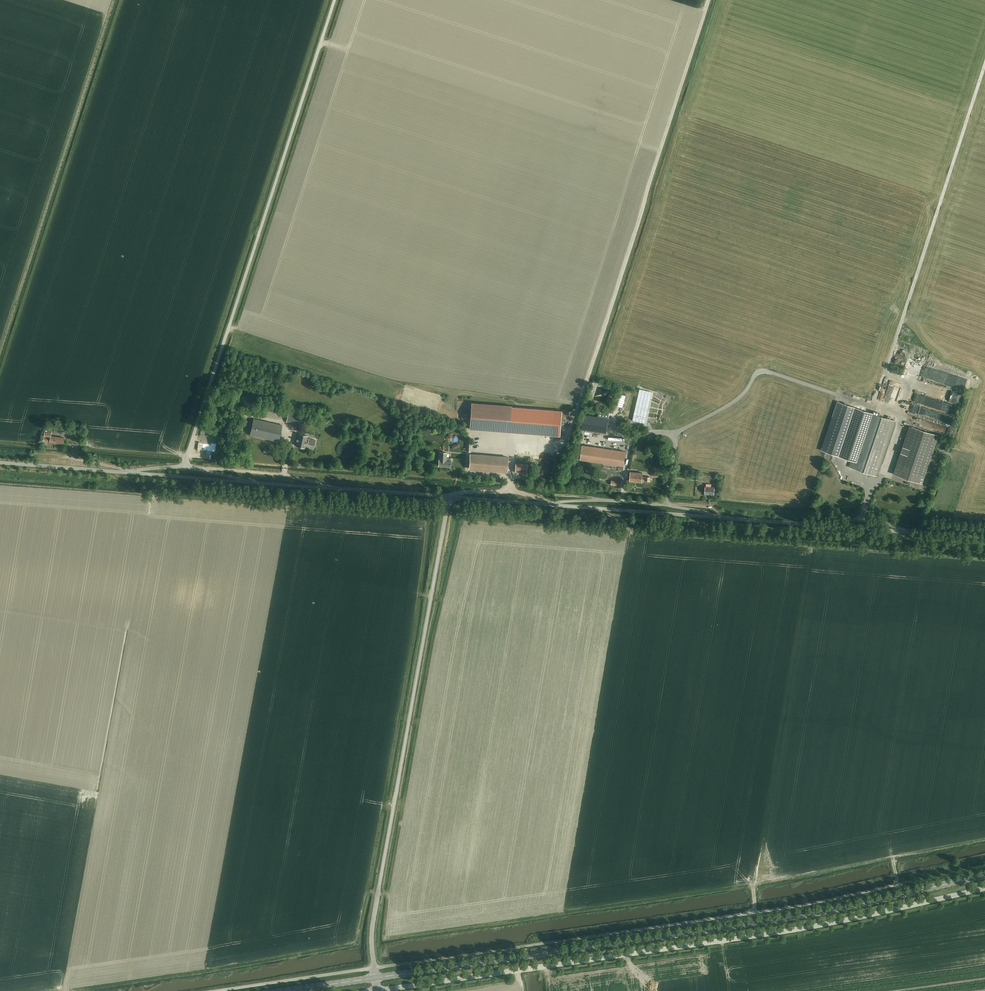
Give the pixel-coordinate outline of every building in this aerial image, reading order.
[(586,403),(610,411),(617,387),(594,380),(586,403)] [(632,421),(644,424),(652,393),(639,390),(632,421)] [(618,393),(615,405),(622,407),(626,396),(618,393)] [(511,407),(512,406),(471,402),(469,429),(509,432),(511,407)] [(838,402),(822,450),(838,455),(854,407),(838,402)] [(511,407),(509,432),(561,436),(563,411),(511,407)] [(854,407),(838,455),(851,460),(849,467),(877,476),(895,421),(868,412),(854,407)] [(300,425),(300,423),(302,417),(288,413),(286,420),(295,422),(294,424),(300,425)] [(584,415),(581,430),(606,433),(608,418),(584,415)] [(281,425),(254,418),(250,434),(278,441),(281,425)] [(922,483),(938,435),(910,426),(894,474),(922,483)] [(64,438),(51,436),(51,435),(44,434),(43,441),(63,444),(64,438)] [(309,439),(307,439),(307,436),(298,434),(296,445),(305,447),(306,443),(308,443),(308,444),(314,445),(315,440),(309,439)] [(625,452),(583,445),(581,459),(623,465),(625,452)] [(450,467),(451,458),(446,457),(447,452),(439,452),(438,466),(450,467)] [(507,457),(470,454),(469,468),(507,471),(507,457)] [(527,464),(515,463),(514,473),(526,474),(527,464)] [(630,472),(630,481),(642,482),(642,479),(645,479),(645,480),(650,481),(650,477),(642,476),(642,473),(630,472)] [(713,487),(711,487),(711,484),(706,484),(706,487),(705,487),(705,494),(714,495),(715,486),(713,486),(713,487)]
